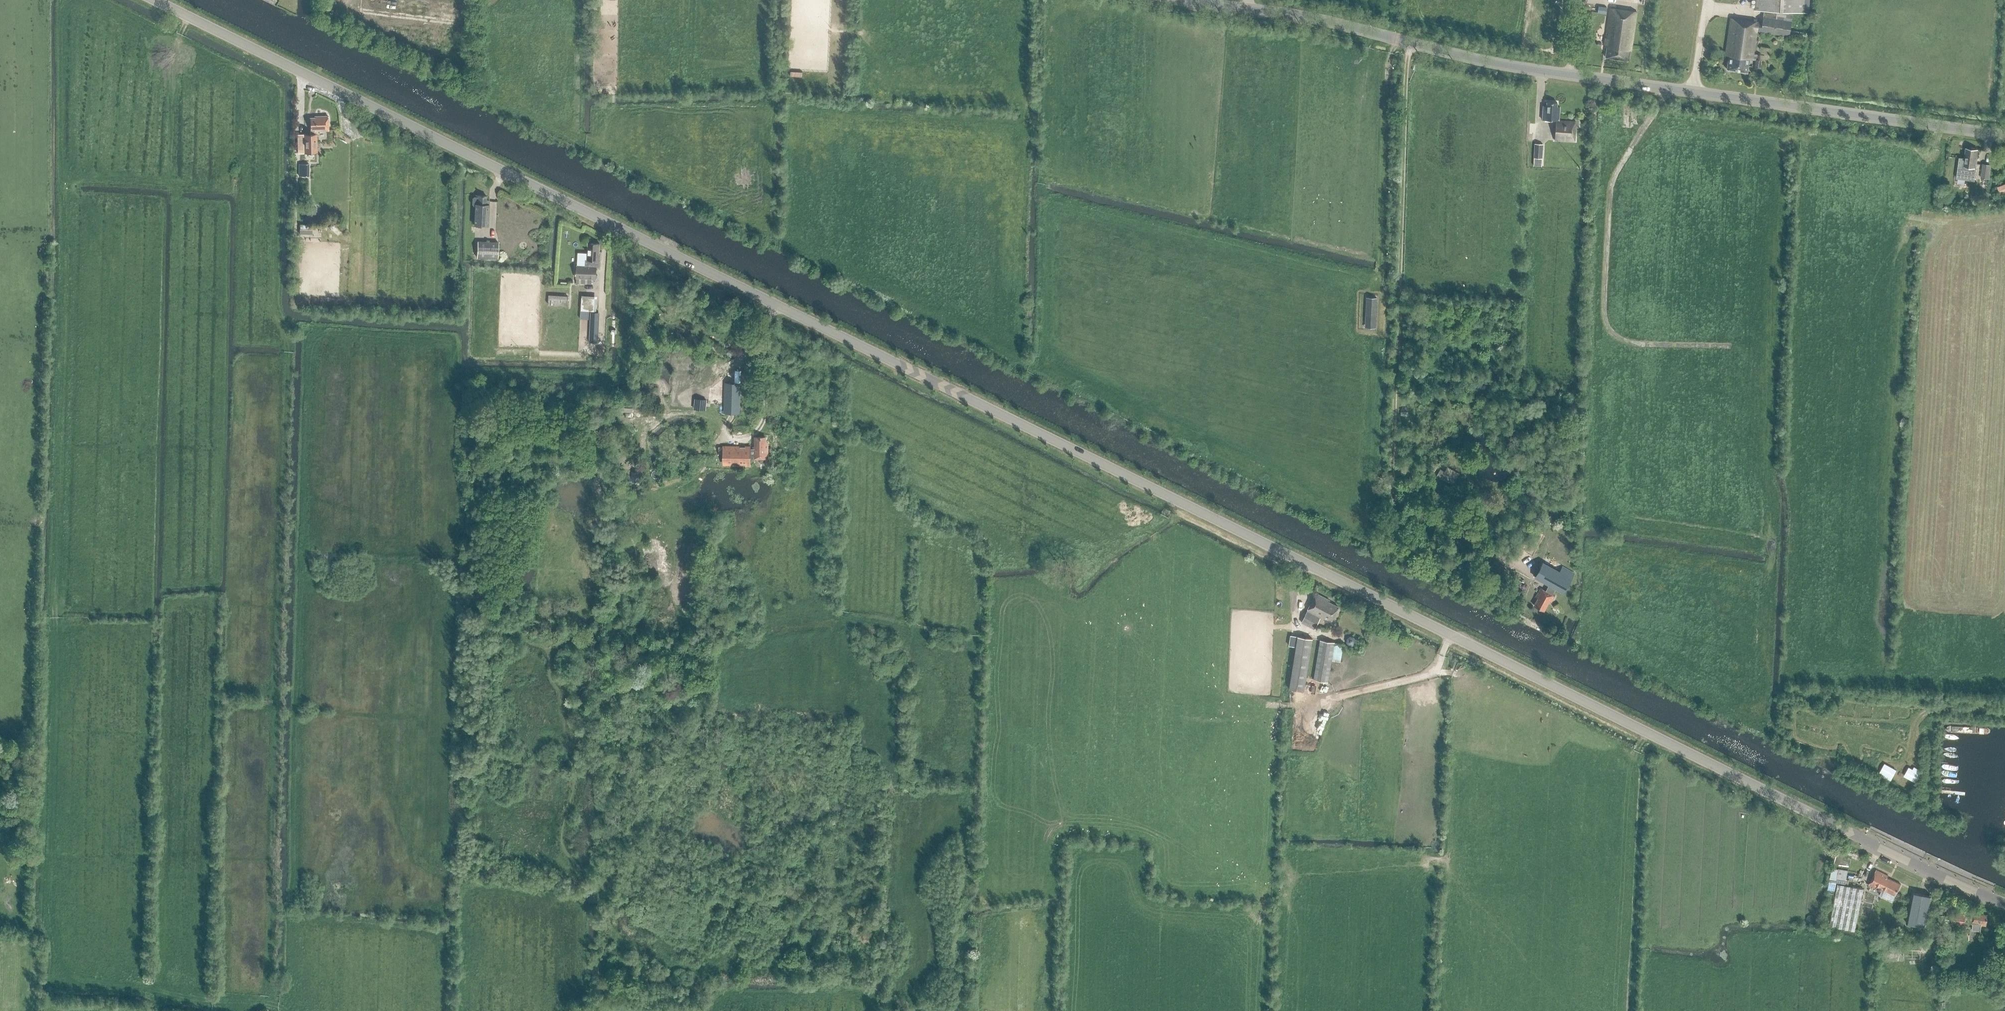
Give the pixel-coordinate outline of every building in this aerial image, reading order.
[(1806,12),(1807,0),(1756,0),(1755,10),(1763,10),(1792,12),(1806,12)] [(1605,57),(1627,60),(1628,51),(1631,51),(1637,12),(1610,8),(1604,47),(1607,47),(1605,57)] [(1792,12),(1763,10),(1762,23),(1758,22),(1731,18),(1725,56),(1729,56),(1727,69),(1747,72),(1749,59),(1752,60),(1756,31),(1789,36),(1790,30),(1791,19),(1792,12)] [(1543,106),(1542,120),(1556,120),(1554,140),(1574,141),(1576,121),(1559,120),(1560,107),(1557,107),(1557,103),(1547,102),(1547,106),(1543,106)] [(315,118),(310,118),(310,134),(304,135),(304,153),(316,152),(316,134),(315,134),(314,131),(328,130),(328,116),(315,116),(315,118)] [(1533,166),(1541,167),(1543,144),(1535,143),(1533,158),(1534,158),(1533,166)] [(1970,149),(1967,148),(1965,159),(1959,158),(1957,178),(1974,181),(1977,158),(1976,158),(1977,150),(1975,149),(1974,148),(1971,148),(1970,149)] [(309,164),(299,164),(299,176),(308,176),(309,164)] [(1989,179),(1991,165),(1982,164),(1981,178),(1989,179)] [(472,197),(471,204),(473,206),(475,206),(474,225),(486,226),(487,212),(488,212),(488,200),(485,200),(486,196),(475,195),(474,195),(472,197)] [(306,207),(305,220),(315,220),(316,208),(306,207)] [(317,234),(317,225),(299,225),(299,234),(317,234)] [(477,242),(476,258),(496,258),(497,243),(477,242)] [(576,265),(575,278),(576,278),(576,283),(591,283),(591,279),(595,279),(596,266),(595,266),(596,261),(599,261),(600,254),(598,254),(599,244),(588,243),(587,253),(586,253),(585,266),(576,265)] [(547,304),(568,305),(568,296),(547,295),(547,304)] [(1369,328),(1375,329),(1376,298),(1366,297),(1366,305),(1370,306),(1369,328)] [(597,343),(598,312),(590,312),(589,342),(597,343)] [(724,413),(739,413),(739,384),(725,383),(724,413)] [(765,437),(755,437),(754,447),(753,447),(753,449),(750,449),(750,447),(745,447),(745,448),(741,448),(741,447),(723,447),(723,461),(729,461),(729,465),(740,465),(740,464),(745,464),(745,465),(749,465),(750,458),(767,458),(767,443),(765,443),(765,437)] [(1449,466),(1447,470),(1440,467),(1436,474),(1457,485),(1463,474),(1449,466)] [(1570,578),(1543,564),(1535,579),(1549,586),(1545,591),(1540,589),(1535,598),(1537,599),(1534,606),(1544,611),(1549,602),(1551,602),(1554,596),(1552,595),(1555,589),(1562,593),(1570,578)] [(1301,622),(1315,630),(1321,617),(1331,622),(1338,607),(1329,602),(1329,601),(1316,594),(1301,622)] [(1289,689),(1303,692),(1312,639),(1290,636),(1289,646),(1296,647),(1289,689)] [(1361,643),(1347,636),(1343,643),(1358,650),(1361,643)] [(1313,680),(1327,682),(1334,643),(1320,640),(1313,680)] [(1317,751),(1323,734),(1312,730),(1306,747),(1317,751)] [(1883,777),(1891,781),(1897,770),(1889,766),(1885,775),(1883,777)] [(1913,769),(1908,778),(1916,782),(1922,771),(1914,767),(1913,769)] [(1832,868),(1831,876),(1828,890),(1834,891),(1836,883),(1848,885),(1849,880),(1846,879),(1848,871),(1832,868)] [(1869,885),(1881,891),(1882,889),(1896,896),(1901,885),(1887,878),(1888,876),(1876,870),(1869,885)] [(1838,884),(1830,925),(1830,926),(1855,931),(1863,889),(1838,884)] [(1896,896),(1882,889),(1881,891),(1879,895),(1893,902),(1896,896)] [(1912,893),(1906,923),(1927,927),(1933,897),(1912,893)] [(1938,922),(1943,922),(1943,928),(1936,927),(1936,930),(1944,931),(1943,953),(1954,953),(1955,935),(1960,935),(1961,930),(1950,930),(1951,922),(1965,924),(1965,923),(1973,924),(1972,929),(1981,931),(1981,925),(1986,926),(1988,916),(1980,915),(1980,913),(1967,911),(1966,913),(1952,911),(1952,916),(1938,915),(1938,922)]
